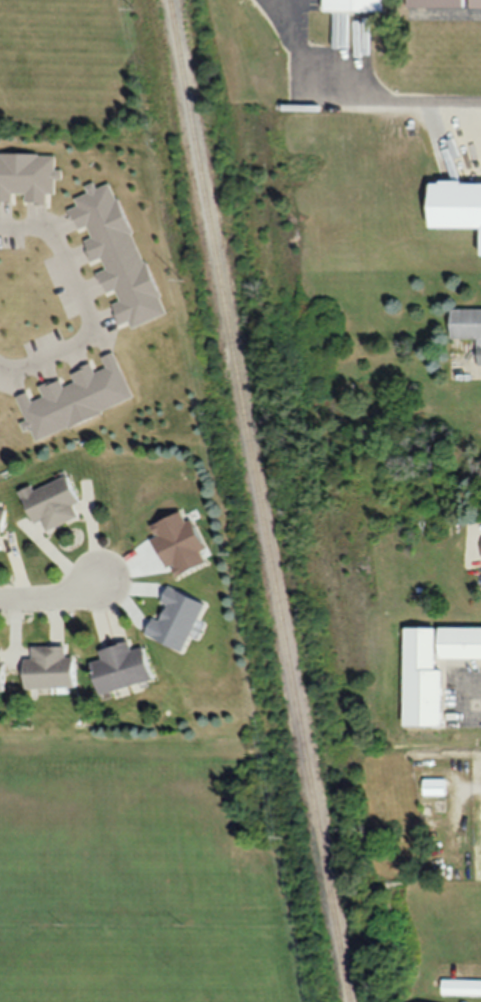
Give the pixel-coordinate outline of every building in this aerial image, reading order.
[(448,308),(448,338),(475,338),(474,364),(480,364),(480,308),(448,308)] [(43,530),(75,515),(70,504),(76,501),(64,473),(30,488),(29,485),(16,490),(30,522),(38,519),(43,530)] [(432,669),(432,658),(480,659),(480,627),(433,627),(401,627),(399,725),(438,726),(438,669),(432,669)] [(141,645),(128,648),(126,640),(95,648),(98,660),(86,663),(94,693),(149,680),(141,645)] [(71,655),(63,655),(63,645),(28,645),(28,658),(20,658),(20,687),(71,687),(71,655)] [(442,795),(442,778),(420,778),(420,795),(442,795)] [(480,995),(480,979),(439,979),(439,995),(480,995)]
